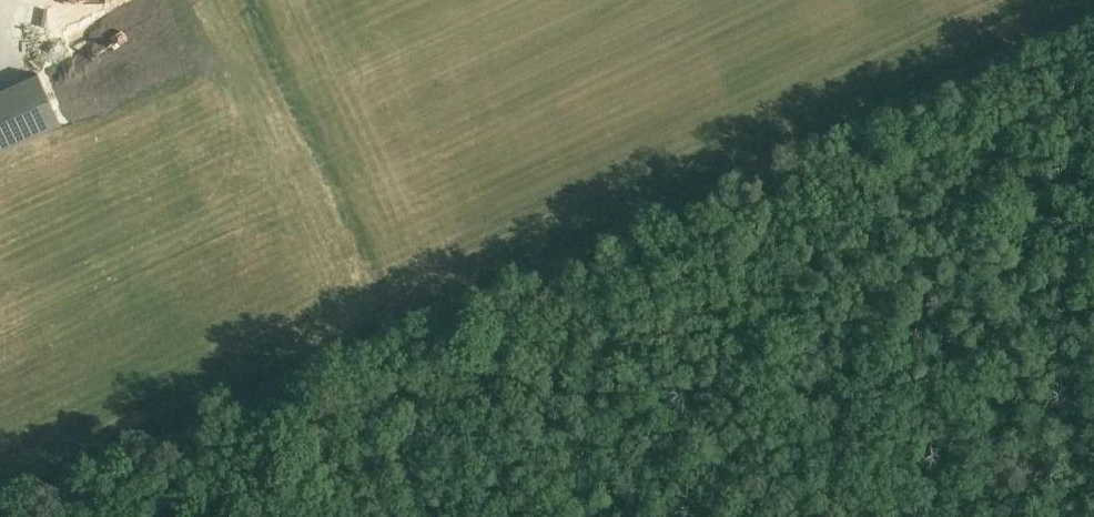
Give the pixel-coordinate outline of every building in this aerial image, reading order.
[(35,72),(28,55),(0,67),(0,86),(35,72)] [(0,89),(0,151),(61,123),(38,72),(0,89)]
